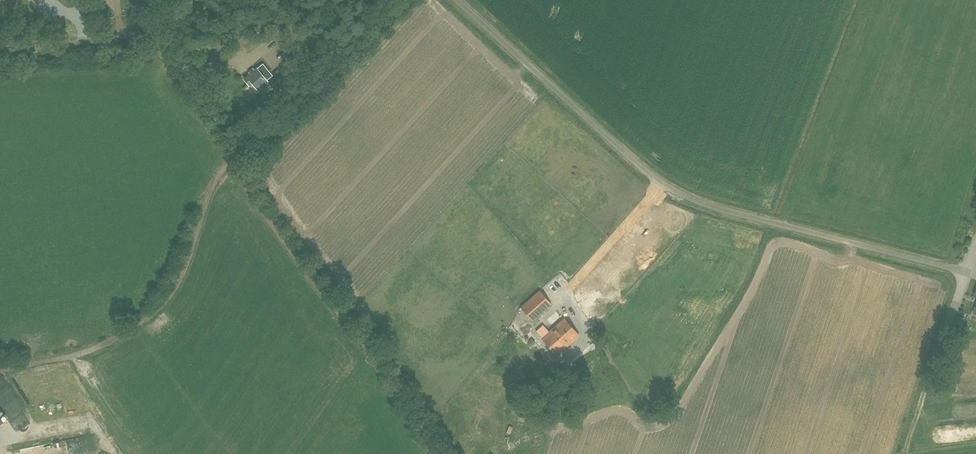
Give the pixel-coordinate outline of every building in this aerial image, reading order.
[(268,82),(267,80),(272,76),(264,65),(258,69),(245,79),(250,85),(252,83),(257,90),(268,82)] [(540,291),(521,307),(534,320),(552,304),(540,291)] [(537,333),(543,339),(557,355),(565,348),(565,349),(580,336),(565,319),(551,332),(545,326),(537,333)] [(572,361),(567,355),(562,360),(567,366),(572,361)] [(23,408),(4,373),(0,375),(0,384),(4,382),(9,392),(0,397),(0,401),(8,416),(23,408)] [(568,389),(569,402),(579,401),(579,389),(568,389)] [(513,407),(506,407),(508,424),(515,423),(513,407)]
